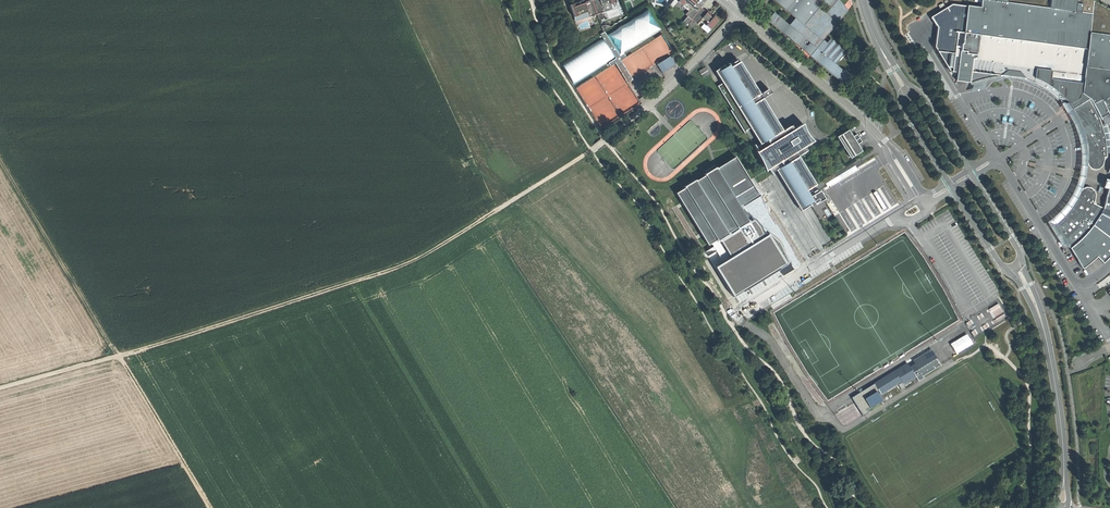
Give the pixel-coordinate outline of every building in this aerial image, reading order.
[(597,14),(592,0),(591,0),(585,2),(584,1),(578,3),(579,5),(577,5),(576,6),(576,3),(569,6),(574,17),(588,12),(590,17),(597,14)] [(597,14),(599,19),(603,17),(601,12),(604,11),(602,7),(611,4),(617,2),(616,0),(592,0),(597,14)] [(701,8),(696,3),(696,2),(694,0),(691,0),(680,0),(678,2),(689,11),(685,14),(688,16),(691,20),(701,8)] [(803,51),(816,36),(818,38),(845,7),(839,0),(774,0),(792,16),(795,19),(789,26),(786,23),(779,17),(772,25),(803,51)] [(990,78),(996,75),(1010,76),(1023,79),(1037,84),(1047,90),(1054,96),(1061,103),(1069,104),(1078,120),(1083,133),(1086,146),(1087,161),(1088,165),(1091,168),(1095,170),(1099,169),(1102,166),(1104,160),(1106,157),(1106,144),(1100,120),(1109,120),(1109,119),(1108,116),(1109,116),(1109,10),(1093,0),(982,0),(981,7),(967,6),(962,51),(960,51),(958,69),(956,81),(970,83),(972,72),(980,73),(989,74),(990,78)] [(707,13),(701,8),(691,20),(697,24),(700,21),(711,30),(719,20),(714,16),(712,18),(711,17),(710,16),(711,15),(707,12),(707,13)] [(623,54),(661,31),(647,10),(606,36),(619,57),(623,54)] [(772,25),(779,17),(777,15),(770,23),(772,25)] [(686,25),(691,20),(688,16),(683,22),(686,25)] [(789,26),(795,19),(792,16),(786,23),(789,26)] [(623,54),(619,57),(606,36),(604,33),(599,36),(600,38),(613,59),(606,63),(610,67),(614,64),(626,83),(632,80),(619,61),(625,57),(623,54)] [(816,36),(803,51),(810,56),(816,48),(816,49),(822,42),(818,38),(816,36)] [(606,63),(613,59),(600,38),(559,64),(572,85),(606,63)] [(816,48),(810,56),(842,84),(849,76),(835,65),(845,53),(830,40),(826,45),(822,42),(816,49),(816,48)] [(657,65),(662,73),(669,69),(675,65),(670,57),(657,65)] [(714,72),(722,84),(717,86),(733,111),(731,112),(730,111),(729,112),(743,135),(746,133),(744,132),(749,129),(760,145),(756,148),(755,145),(754,146),(758,153),(757,153),(756,153),(755,154),(759,160),(762,167),(764,172),(767,170),(771,177),(772,176),(771,173),(775,171),(800,211),(809,206),(808,204),(812,202),(814,206),(824,200),(819,192),(810,198),(807,192),(816,186),(798,157),(807,152),(805,148),(813,143),(812,141),(811,138),(809,136),(807,133),(805,130),(804,127),(802,125),(794,130),(791,126),(782,132),(763,100),(770,95),(767,90),(760,95),(740,62),(730,68),(729,66),(725,68),(724,66),(714,72)] [(706,67),(699,71),(703,78),(710,74),(706,67)] [(983,79),(990,78),(989,74),(980,73),(972,72),(970,83),(971,83),(977,81),(983,79)] [(844,137),(842,135),(837,138),(851,159),(855,156),(854,154),(857,153),(858,155),(862,152),(858,145),(862,142),(858,135),(853,138),(849,131),(844,134),(846,136),(844,137)] [(736,229),(737,230),(749,223),(740,208),(735,199),(753,187),(753,188),(754,188),(750,181),(735,156),(734,157),(735,158),(716,169),(704,176),(705,177),(696,182),(695,181),(684,188),(685,190),(677,194),(708,246),(716,242),(717,243),(721,240),(729,236),(728,234),(736,229)] [(1105,179),(1103,188),(1108,189),(1103,208),(1095,204),(1094,201),(1095,194),(1094,191),(1090,188),(1086,187),(1082,189),(1080,192),(1079,194),(1076,200),(1071,207),(1063,216),(1055,224),(1070,248),(1076,258),(1082,269),(1097,257),(1103,263),(1109,256),(1109,238),(1093,225),(1101,214),(1109,219),(1109,180),(1105,179)] [(759,196),(754,188),(753,188),(753,187),(735,199),(740,208),(759,196)] [(1101,214),(1093,225),(1109,238),(1109,219),(1101,214)] [(729,236),(721,240),(732,259),(717,268),(736,296),(790,263),(781,242),(770,234),(754,244),(752,242),(764,234),(761,227),(754,219),(749,223),(737,230),(736,229),(728,234),(729,236)] [(949,343),(955,353),(974,343),(968,333),(949,343)] [(912,361),(916,368),(935,356),(932,352),(930,349),(912,361)] [(875,385),(882,396),(902,384),(904,386),(916,379),(919,383),(924,380),(923,378),(941,367),(935,356),(916,368),(918,372),(913,375),(909,367),(908,365),(878,384),(875,385)]
